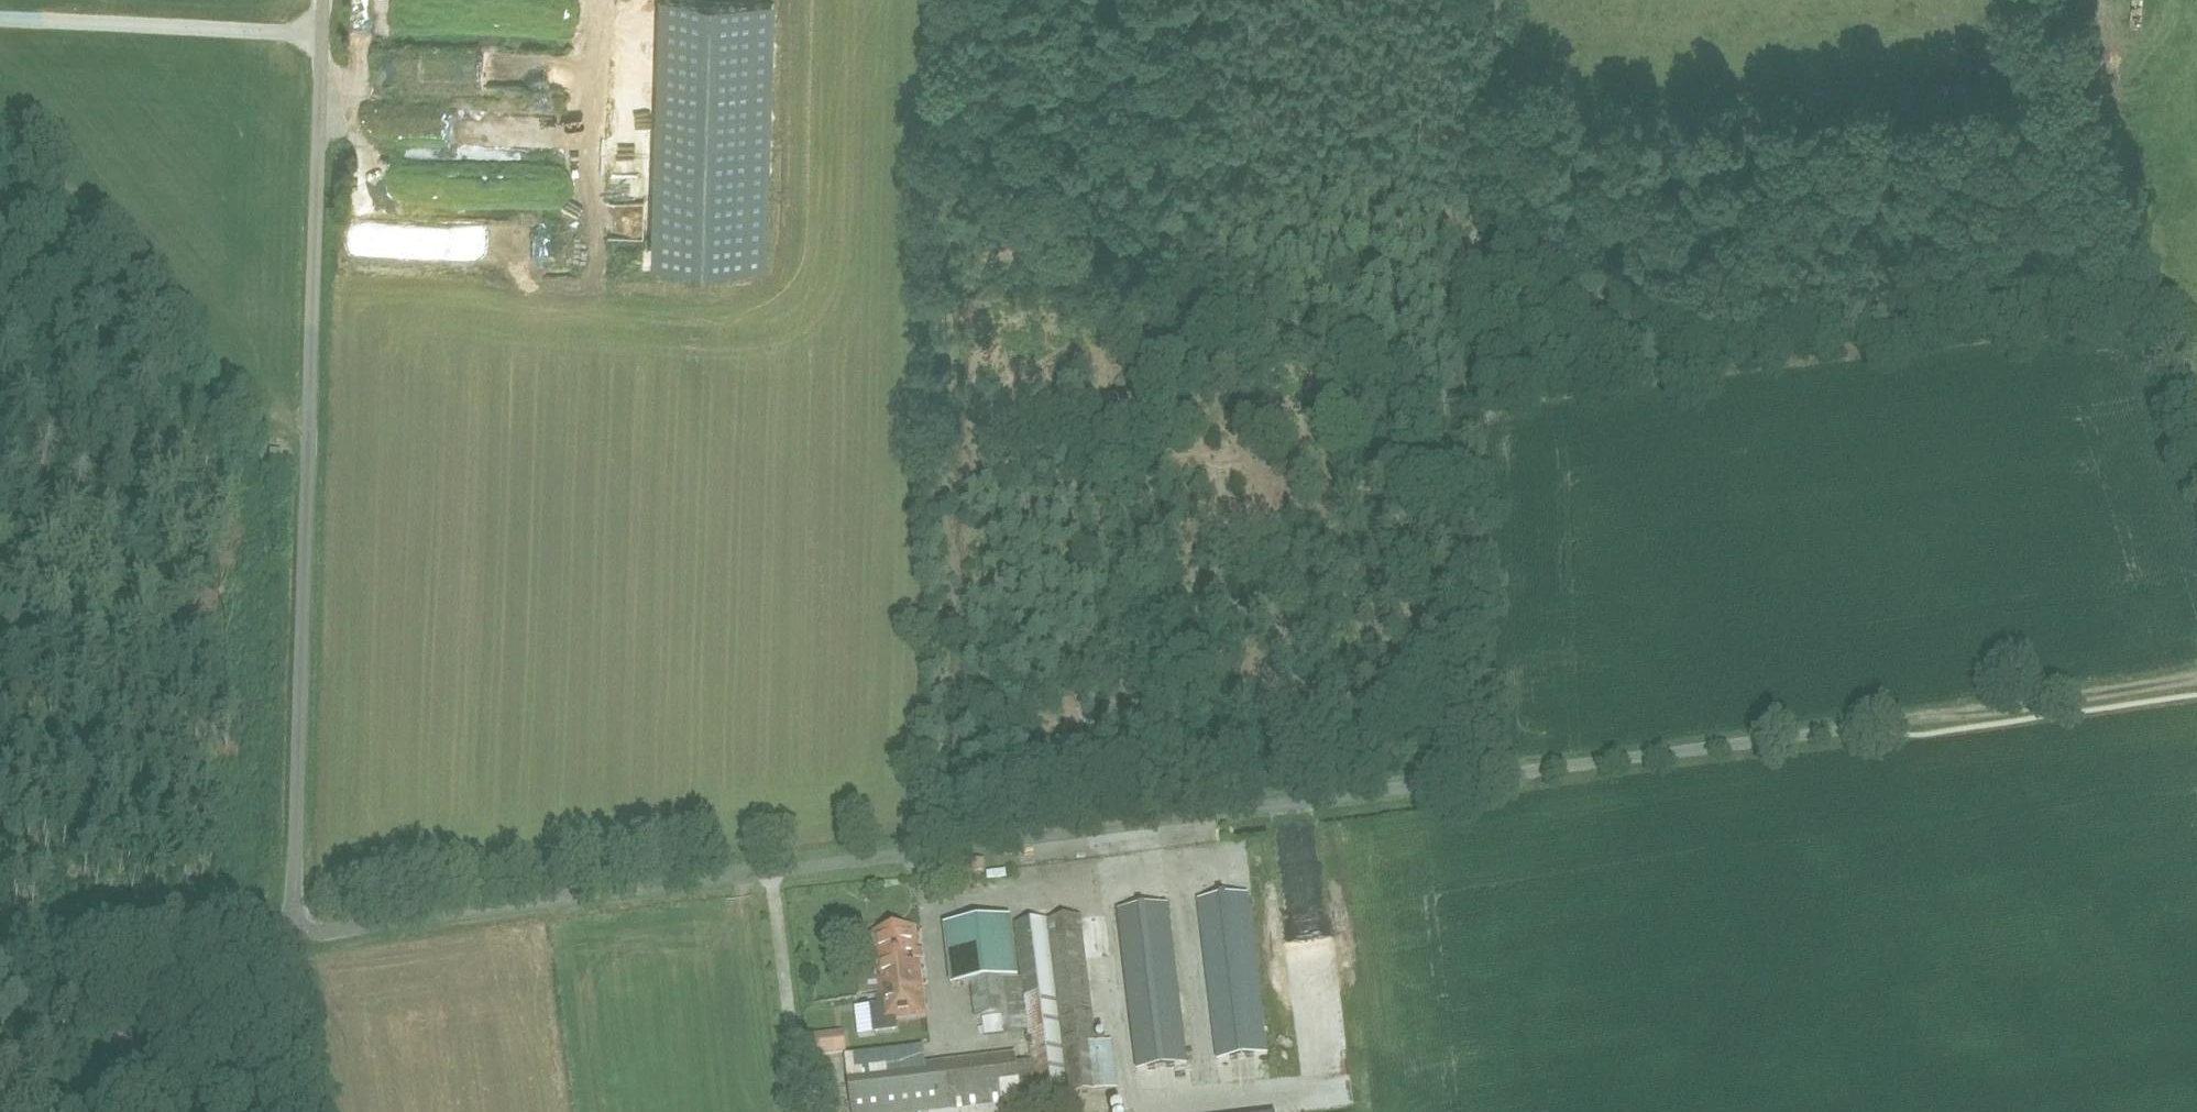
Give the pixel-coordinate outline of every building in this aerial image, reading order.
[(770,3),(676,0),(667,266),(762,269),(770,3)] [(441,143),(441,131),(416,130),(415,142),(441,143)] [(500,185),(501,201),(519,199),(518,184),(500,185)] [(1248,895),(1198,902),(1218,1060),(1268,1053),(1248,895)] [(1168,904),(1117,911),(1137,1069),(1188,1063),(1168,904)] [(1081,916),(1015,924),(1021,976),(1008,978),(1001,918),(948,924),(956,985),(971,983),(976,1022),(1001,1019),(1003,1033),(1028,1030),(1032,1061),(1016,1063),(1015,1054),(848,1075),(853,1111),(918,1111),(951,1108),(951,1111),(1005,1111),(1004,1104),(1022,1102),(1022,1101),(1102,1091),(1115,1089),(1110,1051),(1098,1052),(1081,916)] [(927,1017),(916,928),(874,933),(875,937),(857,940),(860,970),(878,968),(881,995),(878,995),(878,1004),(871,1005),(875,1033),(898,1030),(898,1020),(927,1017)] [(1115,1094),(1105,1096),(1108,1111),(1120,1111),(1115,1094)]
